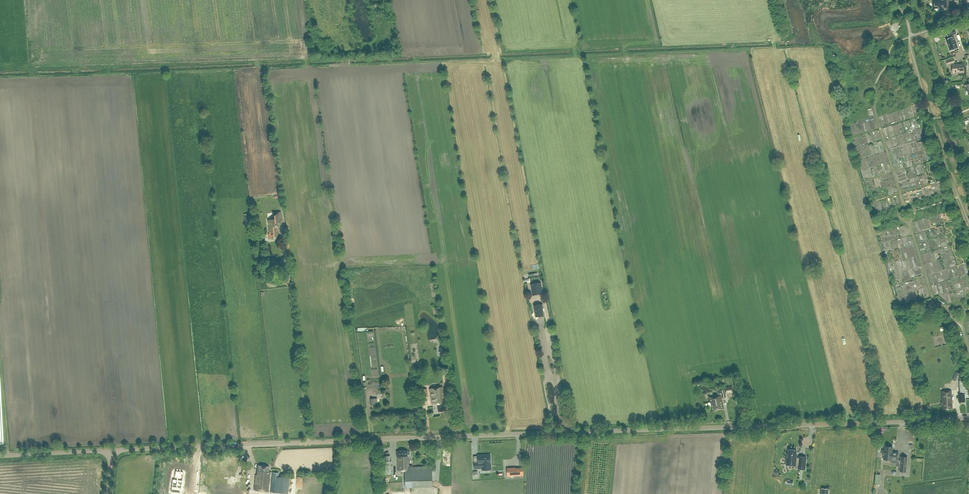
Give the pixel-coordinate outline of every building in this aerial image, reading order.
[(932,3),(933,3),(933,8),(938,8),(938,7),(942,7),(943,8),(946,7),(946,14),(951,12),(950,7),(950,4),(947,4),(947,3),(946,3),(946,0),(932,0),(932,3)] [(951,37),(950,36),(956,33),(954,28),(946,32),(948,38),(946,39),(950,50),(958,48),(954,36),(951,37)] [(963,73),(963,64),(954,64),(953,62),(954,62),(953,58),(946,60),(947,64),(948,64),(949,66),(952,65),(952,72),(959,72),(959,73),(963,73)] [(270,233),(269,233),(269,238),(278,237),(278,232),(276,233),(276,230),(276,227),(282,227),(280,212),(274,212),(274,213),(275,213),(275,216),(274,217),(275,219),(268,220),(270,233)] [(532,294),(543,293),(541,282),(531,284),(532,294)] [(536,317),(543,315),(542,309),(543,309),(542,304),(534,305),(536,317)] [(733,392),(732,386),(724,388),(725,394),(726,394),(727,394),(727,393),(732,392),(732,393),(733,393),(733,392)] [(443,399),(444,398),(442,387),(430,389),(432,405),(437,404),(438,411),(445,410),(443,399)] [(420,397),(428,396),(427,388),(419,389),(420,397)] [(952,408),(951,391),(941,391),(942,409),(952,408)] [(712,411),(724,409),(720,394),(709,396),(710,403),(711,402),(712,411)] [(740,395),(730,397),(732,406),(742,404),(740,395)] [(883,459),(891,460),(891,459),(898,460),(898,453),(892,452),(893,447),(885,446),(884,450),(882,450),(882,454),(884,455),(883,459)] [(798,469),(805,469),(806,457),(799,456),(799,458),(796,458),(796,457),(795,457),(796,450),(788,449),(788,453),(787,453),(786,465),(796,466),(796,464),(798,464),(798,469)] [(399,451),(396,451),(396,457),(397,457),(398,471),(404,470),(405,488),(432,487),(432,466),(408,467),(408,459),(408,454),(409,454),(410,454),(410,452),(409,451),(407,451),(407,450),(399,451)] [(478,462),(475,462),(475,467),(482,467),(482,463),(491,463),(490,455),(478,455),(478,462)] [(390,456),(383,456),(384,474),(391,474),(391,461),(390,461),(390,456)] [(254,490),(267,491),(267,492),(270,492),(280,493),(282,477),(278,477),(279,472),(272,472),(271,483),(268,482),(269,472),(268,472),(269,467),(258,465),(257,475),(256,475),(254,490)] [(171,492),(180,493),(180,488),(181,488),(182,484),(183,480),(182,480),(183,472),(175,471),(174,479),(172,479),(171,492)] [(208,493),(218,493),(220,475),(210,474),(208,493)] [(297,480),(294,480),(294,478),(290,478),(289,493),(297,493),(297,480)]
